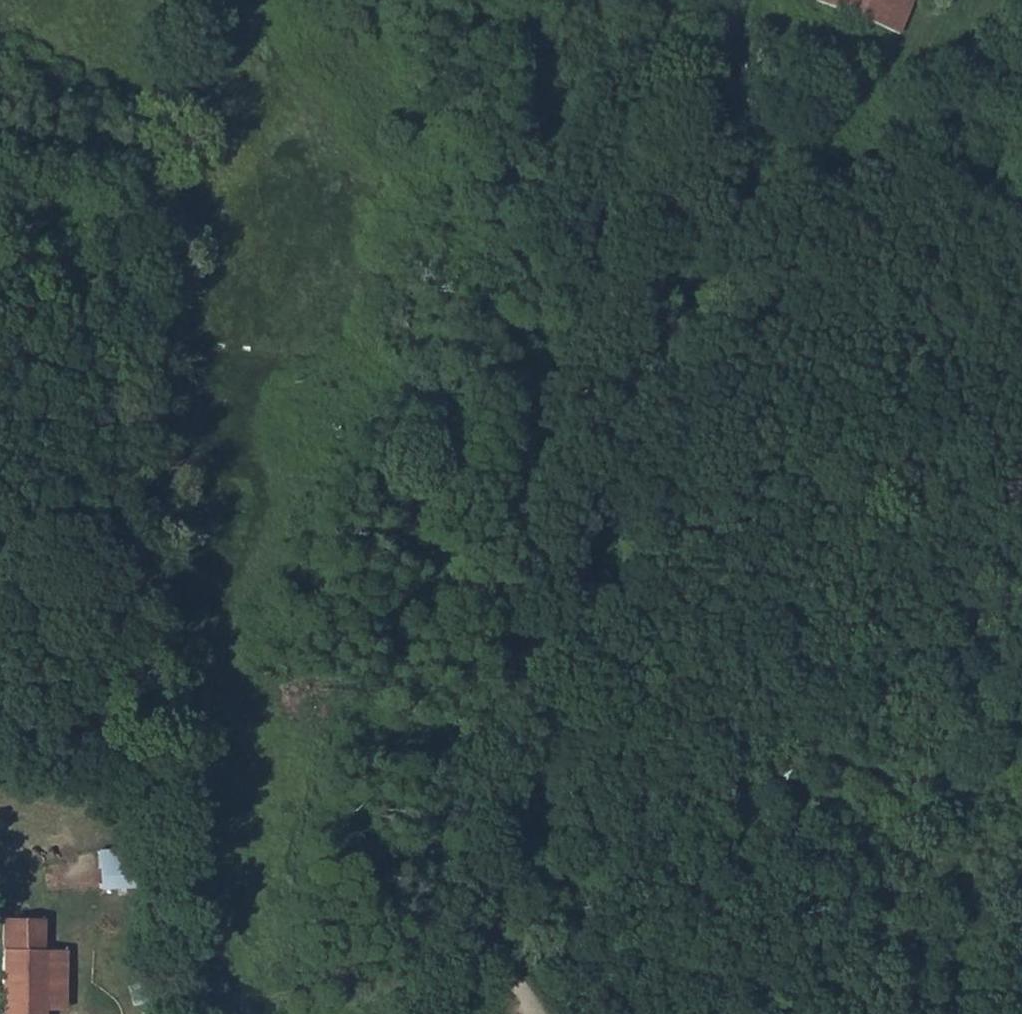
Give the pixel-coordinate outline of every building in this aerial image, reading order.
[(895,44),(913,0),(815,0),(811,10),(895,44)] [(101,845),(100,885),(125,885),(126,846),(101,845)] [(36,952),(36,921),(0,921),(0,950),(0,951),(36,952)] [(39,1012),(40,952),(36,952),(0,951),(0,1013),(39,1013),(39,1012)] [(60,952),(40,952),(39,1012),(59,1012),(60,952)]
